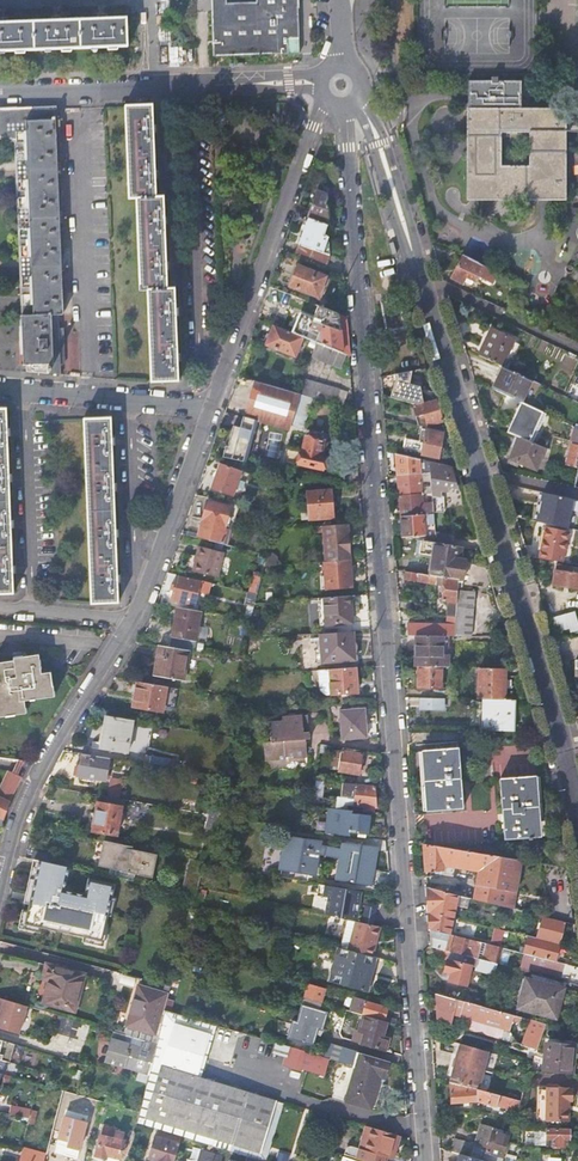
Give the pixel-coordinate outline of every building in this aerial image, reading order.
[(212,57),(298,55),(297,0),(256,0),(256,2),(227,3),(227,0),(211,0),(212,57)] [(16,51),(16,53),(25,53),(24,50),(63,49),(63,51),(70,51),(70,48),(109,46),(109,49),(130,49),(128,16),(102,17),(55,19),(4,21),(0,21),(0,51),(16,51)] [(468,82),(468,108),(521,108),(521,82),(498,82),(498,77),(492,77),(492,82),(468,82)] [(152,105),(126,106),(129,199),(137,198),(140,290),(148,290),(151,382),(178,381),(178,358),(176,312),(175,288),(167,289),(166,266),(165,221),(164,197),(156,197),(155,174),(153,129),(152,105)] [(564,198),(564,129),(564,108),(521,108),(468,108),(466,108),(466,132),(466,139),(466,154),(466,198),(470,198),(479,198),(495,198),(506,198),(539,198),(564,198)] [(58,109),(0,112),(0,137),(15,140),(27,142),(30,218),(34,315),(22,315),(24,365),(39,364),(39,373),(71,375),(70,358),(70,342),(64,341),(64,329),(60,329),(60,315),(64,315),(63,299),(67,299),(67,290),(67,280),(62,280),(61,251),(65,250),(65,241),(65,232),(60,232),(59,202),(63,202),(63,193),(63,183),(58,183),(57,154),(61,154),(61,145),(61,135),(56,135),(56,131),(59,131),(58,109)] [(216,125),(229,125),(228,114),(215,114),(216,125)] [(27,142),(15,140),(18,219),(30,218),(27,142)] [(318,193),(309,218),(328,225),(327,196),(318,193)] [(18,219),(22,315),(34,315),(30,218),(18,219)] [(309,218),(300,243),(297,242),(297,243),(299,244),(295,255),(326,269),(331,256),(323,253),(328,242),(329,238),(324,236),(327,228),(334,230),(336,228),(328,225),(309,218)] [(465,276),(475,282),(478,277),(492,284),(498,273),(485,267),(460,254),(448,277),(461,284),(465,276)] [(327,277),(299,266),(291,287),(319,298),(327,277)] [(522,290),(524,285),(512,279),(509,284),(522,290)] [(401,299),(383,302),(388,330),(405,327),(401,299)] [(347,354),(351,356),(348,317),(319,306),(315,318),(302,313),(294,333),(305,337),(319,343),(347,354)] [(294,333),(275,326),(267,345),(296,357),(305,337),(294,333)] [(492,328),(479,355),(502,366),(506,358),(514,341),(515,339),(492,328)] [(521,345),(514,341),(506,358),(510,360),(514,359),(521,345)] [(342,370),(347,354),(319,343),(313,358),(342,370)] [(522,403),(533,381),(506,368),(504,367),(493,389),(504,394),(522,403)] [(396,380),(391,398),(416,404),(424,402),(422,392),(409,389),(413,371),(395,375),(396,380)] [(312,398),(344,407),(349,392),(304,379),(300,394),(312,398)] [(300,394),(256,381),(246,417),(257,421),(289,430),(291,425),(304,429),(312,398),(300,394)] [(421,386),(410,383),(409,389),(422,392),(421,386)] [(544,413),(522,403),(504,394),(497,410),(514,418),(507,433),(518,437),(530,442),(544,413)] [(429,425),(443,421),(436,399),(424,402),(416,404),(413,405),(418,425),(429,428),(429,425)] [(6,409),(0,409),(0,595),(14,595),(13,570),(11,525),(9,479),(7,433),(6,409)] [(223,457),(246,462),(257,421),(246,417),(243,428),(233,426),(228,446),(226,446),(223,457)] [(91,604),(118,603),(117,579),(116,533),(114,486),(112,441),(111,418),(84,419),(91,604)] [(406,438),(404,449),(422,453),(438,458),(443,434),(423,430),(420,442),(406,438)] [(323,442),(307,437),(303,452),(287,449),(284,460),(323,470),(327,464),(326,457),(320,456),(323,442)] [(530,442),(518,437),(509,459),(509,463),(517,467),(519,463),(536,470),(546,449),(530,442)] [(577,467),(577,445),(572,444),(568,465),(577,467)] [(419,459),(396,455),(398,476),(423,474),(423,470),(420,471),(419,459)] [(456,488),(450,466),(429,462),(433,502),(433,512),(444,513),(442,490),(449,491),(450,487),(456,488)] [(241,471),(221,464),(212,489),(233,496),(241,471)] [(423,474),(398,476),(399,496),(422,494),(420,477),(424,477),(423,474)] [(331,491),(308,493),(310,520),(334,518),(331,491)] [(574,499),(543,492),(536,522),(567,529),(574,499)] [(427,514),(433,514),(433,512),(433,502),(422,503),(422,494),(399,496),(401,517),(427,514)] [(188,530),(186,535),(221,543),(225,525),(229,524),(230,507),(207,501),(199,533),(188,530)] [(433,514),(427,514),(401,517),(402,537),(425,536),(424,524),(434,523),(433,514)] [(347,524),(324,526),(326,562),(350,560),(347,524)] [(546,528),(540,559),(563,562),(569,532),(546,528)] [(437,532),(436,543),(447,544),(450,534),(437,532)] [(484,588),(494,590),(487,566),(460,560),(462,546),(447,544),(436,543),(421,541),(419,554),(431,556),(428,575),(436,576),(444,578),(459,580),(484,584),(484,588)] [(225,552),(199,546),(192,571),(218,577),(225,552)] [(268,553),(265,566),(278,565),(278,557),(274,553),(268,553)] [(352,587),(350,560),(326,562),(324,562),(325,578),(326,589),(352,587)] [(555,571),(554,585),(577,588),(577,574),(555,571)] [(254,572),(249,592),(258,594),(263,574),(254,572)] [(435,585),(436,576),(428,575),(405,572),(404,580),(435,585)] [(201,581),(178,575),(172,601),(180,603),(186,604),(189,605),(195,606),(198,594),(201,581)] [(443,586),(444,578),(436,576),(435,585),(443,586)] [(458,602),(458,591),(458,584),(459,580),(444,578),(443,586),(442,601),(448,602),(458,602)] [(458,584),(484,588),(484,584),(459,580),(458,584)] [(456,635),(473,635),(475,592),(458,591),(458,602),(457,622),(456,625),(456,635)] [(249,592),(248,592),(244,605),(254,607),(258,594),(249,592)] [(350,596),(324,598),(325,610),(326,626),(352,623),(350,596)] [(457,622),(458,602),(448,602),(447,621),(457,622)] [(177,608),(173,631),(172,637),(196,641),(198,632),(201,612),(177,608)] [(577,629),(577,615),(577,610),(555,615),(559,633),(577,629)] [(449,635),(456,635),(456,625),(407,625),(408,635),(416,635),(449,635)] [(355,655),(353,634),(321,634),(322,648),(322,661),(344,659),(344,655),(355,655)] [(449,635),(416,635),(416,666),(418,666),(442,667),(449,667),(449,635)] [(189,650),(160,645),(155,675),(184,680),(189,650)] [(15,660),(0,662),(0,716),(26,713),(24,701),(55,697),(52,673),(43,674),(40,655),(15,658),(15,660)] [(329,669),(331,694),(358,692),(356,666),(329,669)] [(442,667),(418,666),(418,687),(442,687),(442,667)] [(504,700),(505,668),(480,668),(479,699),(484,699),(504,700)] [(331,694),(329,669),(319,669),(320,687),(321,689),(321,690),(321,691),(322,691),(322,692),(323,692),(324,693),(325,694),(326,694),(327,694),(328,694),(329,694),(330,695),(331,694)] [(167,686),(137,681),(133,706),(163,711),(167,686)] [(238,697),(231,696),(229,709),(236,710),(238,697)] [(443,698),(421,698),(421,708),(443,708),(443,698)] [(504,700),(484,699),(484,709),(482,709),(482,730),(519,731),(519,724),(514,724),(515,700),(504,700)] [(248,701),(239,701),(240,710),(249,709),(248,701)] [(364,709),(341,711),(343,738),(366,736),(364,709)] [(292,728),(291,715),(282,716),(283,720),(270,721),(271,741),(265,741),(267,759),(287,759),(287,756),(307,754),(306,738),(302,738),(302,733),(303,733),(303,732),(303,733),(303,732),(304,732),(303,724),(295,725),(295,727),(292,728)] [(295,725),(303,724),(302,715),(291,715),(292,728),(295,727),(295,725)] [(132,720),(107,716),(102,749),(127,753),(132,720)] [(462,808),(458,748),(422,751),(426,810),(462,808)] [(342,749),(336,781),(343,782),(357,783),(363,753),(342,749)] [(109,758),(81,753),(77,775),(105,780),(109,758)] [(151,755),(149,764),(167,768),(168,759),(151,755)] [(22,776),(8,770),(0,786),(0,827),(1,827),(4,817),(8,803),(22,776)] [(532,836),(540,835),(536,775),(500,778),(504,838),(528,836),(528,839),(532,838),(532,836)] [(125,779),(113,776),(110,793),(121,796),(125,779)] [(357,785),(357,783),(343,782),(342,797),(355,798),(356,794),(358,794),(357,805),(354,805),(352,804),(351,810),(352,810),(377,813),(375,787),(357,785)] [(329,799),(314,797),(313,805),(328,807),(329,799)] [(123,807),(99,802),(97,814),(93,813),(90,831),(118,836),(123,807)] [(329,807),(326,832),(345,835),(349,835),(350,832),(368,834),(370,815),(352,813),(352,810),(351,810),(329,807)] [(219,816),(211,814),(206,828),(216,830),(220,816),(219,816)] [(341,859),(343,849),(321,845),(321,841),(304,839),(287,836),(281,871),(315,876),(318,855),(330,857),(341,859)] [(134,847),(106,841),(101,866),(152,878),(158,855),(133,849),(134,847)] [(522,859),(424,843),(426,871),(445,870),(445,874),(454,875),(455,867),(479,871),(473,899),(503,906),(510,908),(513,908),(522,859)] [(344,850),(343,849),(341,859),(338,881),(358,884),(361,869),(373,870),(376,857),(371,856),(373,846),(345,844),(344,850)] [(33,850),(31,858),(34,859),(39,860),(50,862),(52,854),(33,850)] [(39,860),(34,859),(24,902),(30,903),(30,900),(32,895),(37,870),(39,860)] [(50,862),(39,860),(37,870),(32,895),(47,898),(46,904),(30,900),(30,903),(28,910),(25,923),(41,926),(59,930),(83,936),(101,940),(105,923),(107,915),(111,897),(114,884),(89,879),(85,895),(77,893),(63,890),(65,880),(68,866),(50,862)] [(567,867),(542,863),(549,917),(564,921),(574,923),(568,872),(567,867)] [(371,886),(373,870),(361,869),(358,884),(371,886)] [(362,892),(331,887),(324,914),(349,920),(354,921),(359,901),(361,901),(362,892)] [(467,907),(469,898),(427,888),(429,912),(453,918),(456,904),(467,907)] [(47,898),(32,895),(30,900),(46,904),(47,898)] [(111,897),(107,915),(111,916),(115,898),(111,897)] [(363,905),(358,922),(376,926),(380,909),(363,905)] [(508,917),(510,908),(503,906),(500,915),(508,917)] [(25,923),(28,910),(22,909),(18,928),(40,932),(41,926),(25,923)] [(429,912),(430,929),(449,934),(453,918),(429,912)] [(549,917),(543,916),(537,939),(528,936),(524,953),(554,960),(564,921),(549,917)] [(349,920),(341,948),(373,956),(374,955),(371,955),(373,946),(376,947),(382,928),(376,926),(358,922),(354,921),(349,920)] [(101,940),(83,936),(82,942),(103,946),(108,924),(105,923),(101,940)] [(437,947),(451,951),(478,958),(497,963),(499,963),(503,948),(501,947),(493,945),(449,934),(430,929),(431,946),(437,947)] [(501,947),(505,931),(496,929),(493,945),(501,947)] [(451,951),(437,947),(434,956),(447,959),(449,959),(451,951)] [(373,956),(341,948),(331,982),(369,993),(372,985),(371,983),(372,980),(369,979),(375,957),(373,956)] [(506,965),(510,950),(503,948),(499,963),(506,965)] [(478,958),(451,951),(449,959),(472,965),(471,967),(476,968),(478,958)] [(520,969),(524,970),(525,967),(564,977),(568,964),(554,960),(524,953),(520,969)] [(478,958),(476,968),(475,970),(495,974),(497,963),(478,958)] [(472,965),(449,959),(447,959),(444,971),(451,973),(449,981),(467,984),(471,967),(472,965)] [(84,974),(47,964),(46,965),(43,964),(33,1000),(74,1010),(84,974)] [(189,981),(181,979),(178,988),(187,990),(189,981)] [(519,1007),(556,1017),(564,989),(527,979),(519,1007)] [(308,983),(304,997),(321,1002),(325,988),(308,983)] [(165,1011),(169,995),(139,986),(127,1025),(159,1034),(165,1011)] [(545,1024),(485,1007),(435,993),(437,1020),(451,1024),(450,1014),(468,1018),(469,1029),(502,1039),(504,1030),(507,1029),(509,1029),(512,1019),(525,1023),(524,1024),(528,1026),(522,1045),(537,1050),(545,1024)] [(0,998),(0,1009),(1,1009),(0,1013),(0,1028),(18,1033),(26,1005),(0,998)] [(362,1015),(363,1015),(387,1022),(395,1024),(396,1019),(385,1016),(388,1008),(366,1001),(362,1015)] [(301,1005),(299,1014),(297,1022),(293,1021),(288,1038),(314,1046),(319,1029),(323,1030),(328,1013),(301,1005)] [(201,1078),(215,1026),(165,1011),(159,1034),(157,1043),(152,1063),(201,1078)] [(75,1019),(59,1015),(54,1032),(70,1037),(75,1021),(75,1019)] [(383,1036),(387,1022),(363,1015),(358,1031),(364,1032),(360,1043),(385,1050),(389,1038),(383,1036)] [(75,1021),(70,1037),(86,1041),(91,1025),(75,1021)] [(157,1043),(114,1031),(106,1061),(118,1065),(125,1064),(125,1067),(149,1074),(152,1064),(152,1063),(157,1043)] [(355,1041),(360,1043),(364,1032),(358,1031),(355,1041)] [(10,1063),(15,1043),(0,1039),(0,1060),(10,1063)] [(548,1042),(546,1072),(572,1074),(573,1045),(548,1042)] [(489,1051),(461,1043),(458,1053),(455,1062),(453,1071),(450,1082),(471,1087),(479,1089),(484,1070),(489,1051)] [(338,1061),(352,1065),(356,1051),(343,1046),(338,1061)] [(325,1076),(330,1059),(288,1047),(283,1065),(301,1070),(302,1070),(325,1076)] [(357,1067),(362,1053),(357,1051),(353,1066),(357,1067)] [(362,1053),(357,1067),(347,1102),(370,1109),(381,1076),(386,1077),(390,1062),(362,1053)] [(458,1053),(454,1053),(449,1070),(453,1071),(455,1062),(458,1053)] [(238,1153),(255,1094),(152,1064),(149,1074),(149,1078),(147,1083),(140,1113),(138,1123),(182,1136),(225,1149),(238,1153)] [(1,1076),(5,1078),(4,1081),(10,1082),(12,1077),(0,1073),(0,1079),(1,1076)] [(464,1101),(470,1101),(478,1100),(498,1106),(519,1111),(522,1100),(479,1089),(472,1090),(471,1087),(450,1082),(450,1081),(451,1103),(464,1101)] [(547,1120),(548,1086),(539,1086),(538,1120),(547,1120)] [(548,1086),(547,1120),(569,1121),(570,1101),(573,1101),(574,1089),(571,1088),(571,1087),(548,1086)] [(285,1102),(255,1093),(255,1094),(238,1153),(247,1156),(264,1160),(266,1160),(285,1102)] [(32,1110),(12,1106),(10,1115),(22,1117),(30,1119),(32,1110)] [(451,1151),(457,1152),(478,1159),(484,1160),(503,1160),(512,1133),(481,1123),(474,1144),(455,1138),(451,1151)] [(372,1128),(366,1126),(360,1148),(365,1150),(372,1128)] [(372,1128),(365,1150),(360,1148),(344,1144),(342,1153),(367,1160),(383,1160),(384,1157),(387,1158),(394,1135),(372,1128)] [(575,1129),(552,1128),(551,1138),(558,1138),(558,1146),(570,1146),(570,1139),(575,1139),(575,1129)] [(101,1135),(96,1155),(107,1159),(108,1155),(120,1159),(125,1141),(101,1135)] [(180,1143),(154,1135),(148,1158),(157,1160),(174,1160),(180,1143)] [(394,1159),(400,1136),(394,1135),(387,1158),(394,1159)] [(325,1138),(322,1147),(333,1150),(336,1141),(325,1138)] [(46,1155),(26,1150),(23,1160),(22,1160),(21,1160),(45,1160),(46,1155)] [(222,1156),(203,1151),(200,1160),(221,1160),(222,1156)] [(457,1152),(454,1160),(477,1160),(478,1159),(457,1152)] [(342,1153),(341,1155),(363,1160),(367,1160),(342,1153)]
